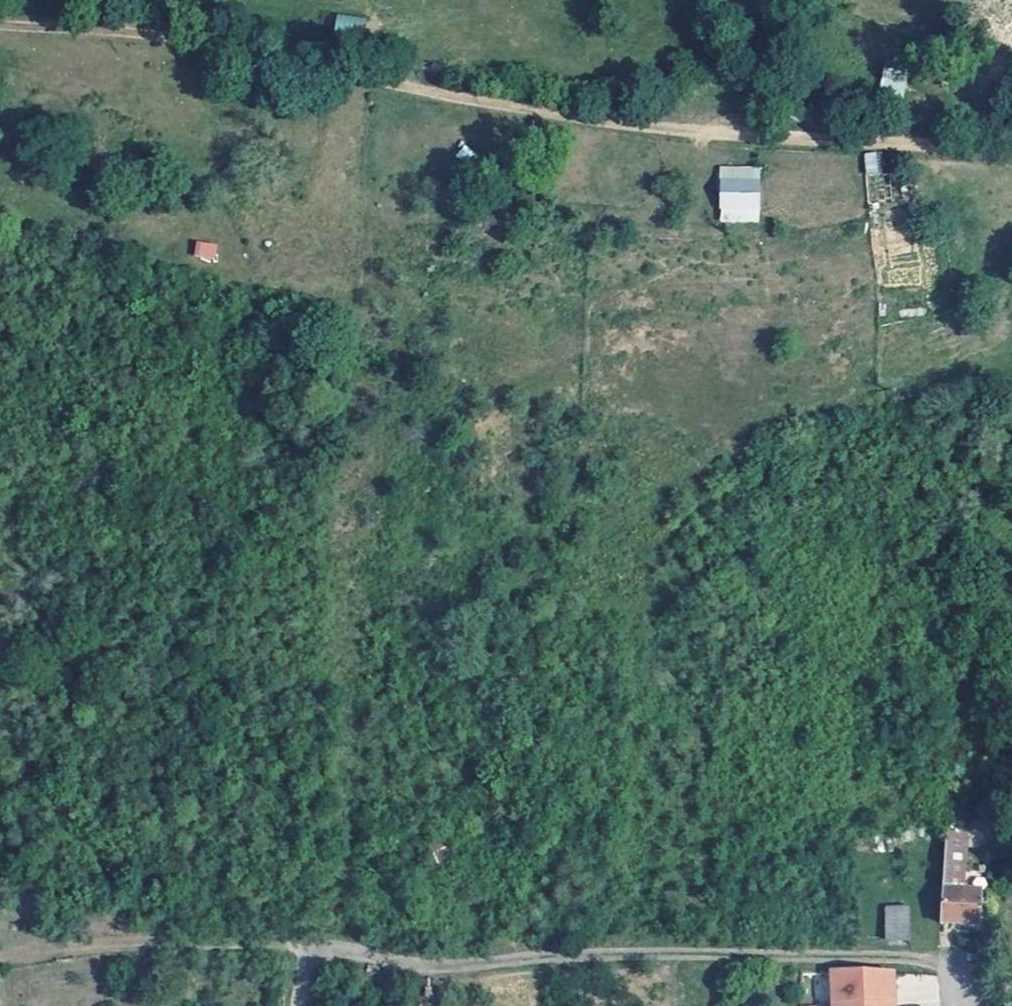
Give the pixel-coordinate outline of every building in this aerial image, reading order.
[(336,13),(333,30),(362,34),(364,17),(336,13)] [(880,70),(882,98),(906,97),(904,68),(880,70)] [(863,154),(867,175),(881,172),(877,151),(863,154)] [(719,221),(761,221),(760,165),(718,165),(719,221)] [(194,241),(194,259),(216,259),(217,242),(194,241)] [(945,813),(939,885),(938,894),(936,919),(975,922),(977,887),(957,886),(959,839),(988,841),(992,816),(945,813)] [(905,937),(905,903),(882,903),(883,937),(905,937)] [(827,1005),(890,1005),(888,970),(825,973),(827,1005)]
